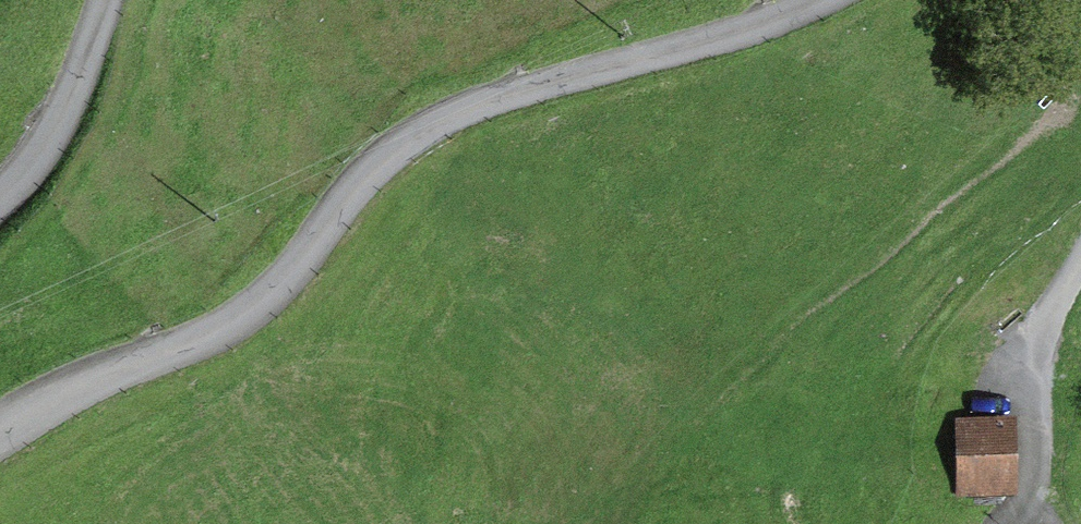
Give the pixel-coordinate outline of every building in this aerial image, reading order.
[(1013,419),(955,419),(956,499),(1014,499),(1013,419)]
